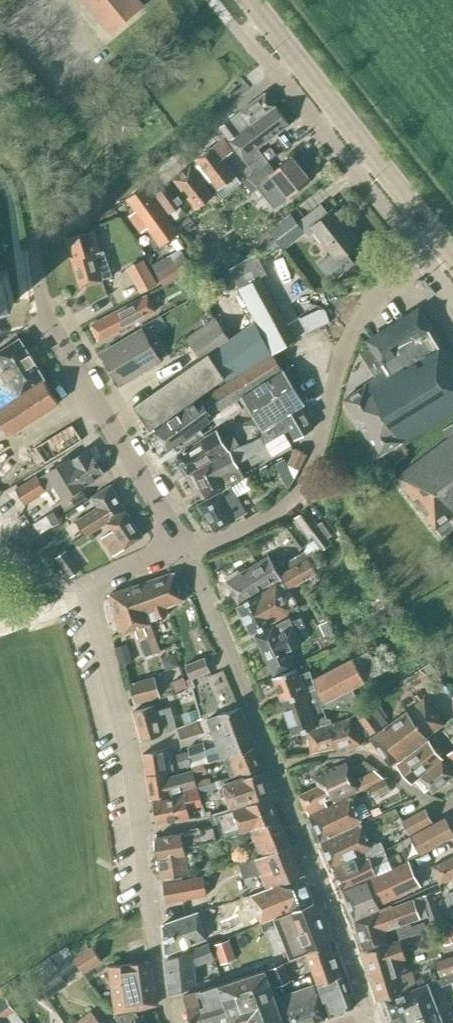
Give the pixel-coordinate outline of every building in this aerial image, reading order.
[(111,32),(141,7),(136,0),(84,0),(111,32)] [(220,127),(228,138),(273,103),(265,93),(220,127)] [(255,173),(268,163),(257,148),(289,124),(273,103),(228,138),(255,173)] [(221,159),(232,151),(222,138),(195,160),(218,190),(235,177),(221,159)] [(274,170),(268,163),(255,173),(243,182),(251,191),(257,186),(265,197),(280,185),(288,197),(310,179),(292,156),(274,170)] [(173,179),(196,209),(214,195),(191,165),(173,179)] [(155,194),(169,214),(184,204),(170,184),(155,194)] [(147,228),(161,246),(180,232),(146,185),(128,198),(136,210),(129,215),(141,232),(147,228)] [(328,214),(321,204),(298,222),(309,236),(314,231),(332,253),(319,263),(332,280),(354,263),(346,253),(360,242),(334,209),(328,214)] [(175,219),(185,234),(196,226),(186,211),(175,219)] [(94,231),(66,239),(80,287),(101,281),(101,279),(112,276),(104,251),(100,252),(94,231)] [(163,286),(193,269),(186,256),(156,273),(163,286)] [(157,284),(143,258),(126,268),(140,293),(157,284)] [(14,303),(6,271),(0,272),(0,306),(14,303)] [(193,286),(187,273),(176,278),(182,291),(193,286)] [(260,331),(270,349),(293,336),(280,313),(260,277),(240,287),(263,329),(260,331)] [(93,325),(101,340),(156,312),(148,296),(93,325)] [(309,328),(333,319),(327,303),(303,313),(309,328)] [(367,342),(386,371),(364,384),(365,385),(344,399),(379,455),(400,442),(402,444),(452,412),(452,365),(437,339),(436,339),(417,310),(367,342)] [(166,424),(258,358),(270,349),(260,331),(258,326),(255,321),(230,339),(215,318),(186,338),(201,359),(133,406),(149,430),(163,421),(166,424)] [(102,353),(120,384),(160,361),(142,330),(102,353)] [(9,435),(58,403),(44,379),(34,362),(35,362),(30,353),(29,354),(19,338),(0,350),(0,385),(1,387),(0,388),(0,420),(9,435)] [(270,349),(258,358),(166,424),(154,432),(164,446),(170,441),(177,450),(204,434),(200,427),(213,419),(216,423),(231,414),(227,407),(243,397),(258,421),(264,430),(282,417),(289,429),(294,439),(314,428),(301,406),(304,403),(270,349)] [(264,430),(263,439),(265,443),(284,433),(289,429),(282,417),(264,430)] [(35,447),(45,464),(82,440),(72,425),(35,447)] [(176,455),(188,474),(239,444),(233,434),(222,440),(216,431),(176,455)] [(272,456),(291,445),(284,433),(265,443),(269,449),(272,456)] [(422,510),(420,513),(425,520),(429,519),(441,536),(452,527),(452,435),(397,477),(422,510)] [(237,464),(269,449),(265,443),(263,439),(251,445),(240,447),(230,452),(230,451),(192,472),(207,500),(244,479),(237,464)] [(295,448),(288,464),(294,478),(299,469),(306,454),(295,448)] [(70,460),(85,485),(103,473),(91,453),(91,454),(88,449),(70,460)] [(70,460),(69,459),(38,478),(37,476),(15,489),(25,504),(55,485),(63,499),(85,485),(70,460)] [(259,497),(258,495),(249,479),(237,486),(247,503),(259,497)] [(76,521),(86,536),(125,510),(110,485),(92,497),(98,508),(76,521)] [(198,505),(214,531),(235,520),(246,513),(230,488),(198,505)] [(76,507),(89,500),(84,492),(71,500),(76,507)] [(306,509),(295,517),(310,538),(312,537),(322,550),(331,543),(306,509)] [(14,523),(23,516),(18,510),(9,516),(14,523)] [(101,537),(113,556),(143,536),(126,511),(107,522),(112,530),(101,537)] [(326,518),(318,524),(328,536),(335,531),(326,518)] [(56,558),(70,577),(80,569),(66,550),(56,558)] [(283,581),(279,574),(268,555),(258,562),(240,573),(238,570),(227,576),(229,579),(226,581),(239,604),(243,602),(283,581)] [(283,581),(243,602),(237,605),(251,634),(258,631),(288,615),(290,609),(298,605),(289,590),(317,573),(308,557),(279,574),(283,581)] [(173,572),(145,581),(152,599),(137,605),(144,627),(148,625),(151,624),(149,621),(168,614),(166,607),(183,600),(173,572)] [(137,605),(152,599),(145,581),(113,592),(113,593),(109,595),(115,614),(114,615),(119,631),(128,628),(129,631),(135,630),(138,639),(148,636),(152,646),(159,643),(151,624),(148,625),(144,627),(137,605)] [(255,635),(275,677),(284,672),(295,668),(286,651),(302,643),(296,630),(305,626),(300,617),(291,621),(289,617),(255,635)] [(127,647),(114,650),(119,667),(132,663),(127,647)] [(315,688),(282,702),(293,734),(307,729),(331,722),(329,718),(327,719),(323,708),(333,706),(338,703),(339,706),(356,697),(351,687),(381,672),(369,650),(314,679),(318,687),(315,688)] [(190,678),(210,671),(205,657),(185,665),(190,678)] [(284,672),(275,677),(273,678),(282,702),(315,688),(310,670),(299,675),(296,668),(295,668),(284,672)] [(157,677),(130,684),(135,703),(162,696),(157,677)] [(171,684),(175,692),(186,687),(182,679),(171,684)] [(412,748),(444,724),(424,698),(370,738),(380,752),(381,752),(390,765),(412,749),(412,748)] [(161,733),(176,729),(176,728),(176,727),(184,725),(180,712),(172,714),(170,706),(155,711),(153,705),(133,711),(141,740),(162,734),(161,733)] [(359,718),(371,734),(387,723),(375,706),(359,718)] [(222,759),(224,758),(255,749),(239,707),(208,720),(222,759)] [(185,721),(197,718),(195,710),(183,714),(185,721)] [(350,718),(308,731),(311,752),(344,746),(345,749),(361,744),(350,718)] [(180,740),(201,735),(197,720),(184,725),(176,727),(176,728),(176,729),(180,740)] [(415,780),(441,758),(443,757),(428,739),(396,765),(411,783),(415,780)] [(209,762),(203,742),(188,747),(189,751),(194,766),(203,763),(209,762)] [(143,753),(147,776),(166,771),(174,770),(169,748),(143,753)] [(262,767),(255,749),(224,758),(231,778),(262,767)] [(194,766),(189,751),(177,753),(179,768),(191,767),(193,766),(194,766)] [(441,758),(415,780),(425,792),(429,788),(432,793),(452,776),(452,773),(441,758)] [(306,809),(309,814),(348,796),(358,791),(345,762),(315,776),(319,785),(299,794),(306,809)] [(195,776),(206,773),(203,763),(194,766),(193,766),(195,776)] [(166,771),(147,776),(150,798),(170,795),(170,793),(196,786),(193,770),(168,777),(166,771)] [(221,784),(228,808),(270,795),(263,771),(221,784)] [(368,786),(371,792),(378,788),(381,793),(389,788),(385,778),(368,786)] [(199,786),(202,795),(213,792),(210,784),(199,786)] [(188,807),(202,804),(198,790),(185,793),(171,796),(172,798),(154,801),(157,822),(175,819),(176,821),(190,818),(188,807)] [(242,833),(249,831),(280,821),(270,795),(228,808),(210,814),(214,825),(182,833),(184,847),(227,836),(242,833)] [(348,796),(309,814),(310,815),(309,815),(321,841),(361,821),(360,819),(369,814),(363,803),(354,807),(348,796)] [(402,821),(409,834),(432,821),(425,809),(402,821)] [(410,836),(420,854),(452,835),(452,831),(445,817),(410,836)] [(291,846),(280,821),(249,831),(253,840),(249,842),(256,858),(291,846)] [(321,842),(332,868),(352,858),(355,864),(385,850),(381,842),(375,845),(372,847),(360,823),(321,842)] [(189,874),(184,847),(182,833),(156,837),(160,879),(189,874)] [(244,842),(242,833),(227,836),(232,846),(244,842)] [(258,868),(266,888),(303,875),(291,846),(256,858),(247,860),(251,870),(258,868)] [(355,864),(352,858),(332,868),(342,890),(360,881),(378,874),(373,865),(388,859),(385,850),(355,864)] [(432,866),(439,882),(452,876),(452,856),(432,866)] [(342,890),(354,919),(373,912),(379,908),(378,904),(418,886),(407,861),(378,874),(360,881),(342,890)] [(263,922),(274,918),(314,902),(303,875),(266,888),(252,894),(263,922)] [(163,883),(166,902),(207,895),(203,876),(163,883)] [(442,925),(431,892),(421,896),(432,929),(442,925)] [(379,908),(373,912),(354,919),(364,951),(388,943),(384,930),(420,917),(414,900),(392,908),(391,904),(379,908)] [(290,960),(305,953),(330,943),(314,902),(274,918),(290,960)] [(162,924),(166,954),(206,938),(198,912),(162,924)] [(221,964),(235,959),(228,939),(214,944),(221,964)] [(399,940),(388,943),(364,951),(372,976),(403,966),(401,959),(405,958),(399,940)] [(194,966),(214,958),(208,943),(192,950),(193,951),(166,959),(170,992),(196,985),(194,966)] [(341,975),(330,943),(305,953),(330,1016),(353,1007),(341,975)] [(84,973),(102,961),(92,946),(74,957),(84,973)] [(439,977),(452,972),(452,958),(452,955),(434,962),(439,977)] [(136,1010),(157,1004),(152,961),(133,963),(133,962),(108,965),(115,1013),(136,1010)] [(276,986),(290,981),(283,963),(270,968),(276,986)] [(385,998),(390,996),(410,989),(403,966),(372,976),(379,1000),(385,998)] [(37,983),(48,998),(68,985),(57,969),(37,983)] [(283,1004),(278,1006),(265,970),(183,996),(191,1022),(220,1022),(232,1019),(232,1021),(249,1015),(252,1022),(290,1022),(283,1004)] [(385,998),(392,1017),(391,1018),(393,1022),(444,1022),(431,990),(452,982),(452,973),(410,989),(390,996),(385,998)] [(326,1018),(314,984),(280,997),(283,1004),(290,1022),(311,1022),(326,1018)] [(4,1018),(16,1010),(7,997),(0,1002),(0,1022),(8,1022),(4,1018)] [(143,1014),(139,1017),(135,1011),(115,1015),(121,1022),(148,1022),(143,1014)]
